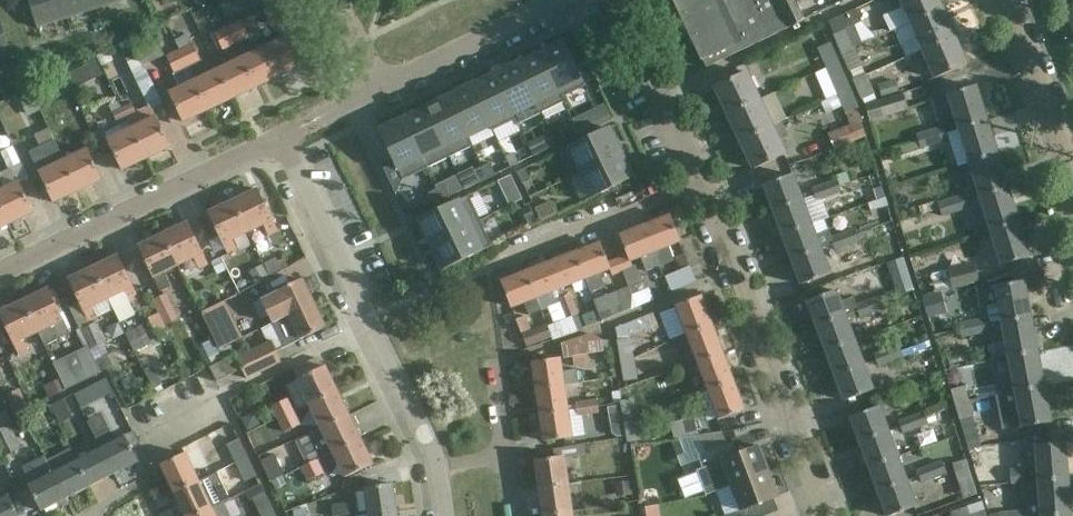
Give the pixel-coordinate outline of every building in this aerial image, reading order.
[(62,0),(29,0),(38,29),(68,19),(62,0)] [(68,19),(97,10),(94,0),(62,0),(68,19)] [(97,10),(127,0),(126,0),(94,0),(97,10)] [(787,29),(774,0),(673,0),(706,67),(787,29)] [(787,29),(833,8),(830,1),(829,0),(774,0),(787,29)] [(944,8),(940,0),(901,0),(904,6),(884,15),(889,28),(890,32),(944,8)] [(264,9),(255,14),(258,20),(267,15),(280,41),(268,47),(281,75),(306,63),(292,36),(285,20),(277,3),(264,9)] [(1065,8),(1065,7),(1063,8),(1072,32),(1072,4),(1065,8)] [(841,53),(854,48),(862,44),(858,33),(854,25),(862,21),(857,8),(829,21),(834,34),(833,34),(841,53)] [(944,8),(895,30),(902,45),(918,38),(923,50),(956,36),(944,8)] [(241,20),(228,26),(236,43),(249,37),(251,41),(265,35),(258,20),(255,14),(242,21),(241,20)] [(10,55),(0,24),(0,59),(10,55)] [(236,43),(228,26),(215,32),(223,50),(236,43)] [(132,39),(145,66),(165,56),(152,29),(132,39)] [(180,50),(208,109),(232,98),(219,70),(209,75),(190,34),(175,41),(180,50)] [(956,36),(923,50),(935,78),(968,64),(956,36)] [(564,42),(540,53),(562,97),(585,86),(580,75),(586,72),(578,55),(572,58),(564,42)] [(826,69),(838,63),(830,44),(817,49),(826,69)] [(281,75),(268,47),(243,59),(257,87),(281,75)] [(861,66),(854,48),(841,53),(849,71),(861,66)] [(183,121),(208,109),(180,50),(166,57),(181,88),(170,93),(183,121)] [(562,97),(540,53),(517,64),(541,113),(565,102),(562,97)] [(257,87),(243,59),(219,70),(232,98),(257,87)] [(98,60),(67,71),(71,84),(102,73),(98,60)] [(850,90),(838,63),(826,69),(815,74),(827,100),(850,90)] [(541,113),(517,64),(495,75),(516,119),(515,120),(517,125),(541,113)] [(133,103),(123,108),(127,117),(126,118),(128,122),(132,129),(133,128),(147,158),(171,146),(157,117),(152,107),(162,102),(145,66),(132,72),(148,107),(137,112),(133,103)] [(727,115),(760,100),(746,72),(714,87),(727,115)] [(516,119),(495,75),(472,86),(491,125),(490,126),(492,131),(515,120),(516,119)] [(878,100),(866,75),(853,81),(861,99),(863,99),(865,104),(878,100)] [(896,79),(880,84),(884,98),(901,93),(900,92),(896,79)] [(491,125),(472,86),(449,97),(468,137),(469,136),(490,126),(491,125)] [(958,130),(986,121),(975,86),(930,101),(937,122),(953,117),(958,130)] [(858,109),(850,90),(827,100),(832,111),(842,106),(845,114),(849,125),(829,133),(835,149),(868,136),(858,109)] [(774,92),(762,96),(771,121),(783,117),(774,92)] [(878,100),(865,104),(869,121),(908,109),(903,92),(901,93),(884,98),(878,100)] [(468,137),(449,97),(426,108),(450,157),(473,146),(469,136),(468,137)] [(114,102),(110,104),(114,113),(118,122),(126,118),(127,117),(123,108),(119,100),(114,102)] [(772,126),(760,100),(727,115),(740,142),(772,127),(772,126)] [(450,157),(426,108),(403,119),(427,168),(450,157)] [(379,131),(395,163),(384,169),(396,194),(403,180),(427,168),(403,119),(379,131)] [(587,119),(574,125),(579,135),(591,129),(587,119)] [(772,127),(740,142),(753,169),(786,154),(780,143),(790,138),(782,121),(772,126),(772,127)] [(968,164),(997,155),(986,121),(958,130),(968,164)] [(128,122),(105,132),(109,140),(123,169),(147,158),(133,128),(132,129),(128,122)] [(571,138),(579,135),(574,125),(573,123),(565,127),(571,138)] [(917,134),(919,141),(947,132),(945,125),(917,134)] [(54,141),(55,140),(50,128),(35,136),(40,146),(29,152),(54,202),(78,191),(64,162),(54,141)] [(621,153),(609,128),(560,152),(572,177),(582,173),(581,172),(621,153)] [(919,141),(901,146),(903,154),(922,148),(949,139),(947,132),(919,141)] [(536,141),(528,144),(534,156),(542,153),(536,141)] [(88,150),(64,162),(78,191),(102,179),(88,150)] [(633,178),(621,153),(581,172),(582,173),(593,197),(633,178)] [(1007,190),(997,155),(968,164),(979,199),(1007,190)] [(490,163),(482,167),(488,179),(496,175),(490,163)] [(0,191),(0,204),(9,223),(33,212),(19,182),(29,177),(23,164),(0,175),(0,178),(5,189),(0,191)] [(488,179),(482,167),(475,171),(480,182),(488,179)] [(525,169),(517,172),(523,184),(531,181),(525,169)] [(505,193),(517,187),(511,175),(499,181),(505,193)] [(773,211),(802,200),(792,175),(764,186),(773,211)] [(838,179),(825,184),(830,196),(843,192),(840,185),(838,179)] [(825,184),(813,189),(817,201),(830,196),(825,184)] [(445,185),(437,189),(442,201),(450,197),(445,185)] [(881,186),(873,188),(877,200),(885,198),(881,186)] [(442,201),(437,189),(429,193),(435,205),(442,201)] [(257,190),(233,201),(247,233),(263,226),(268,236),(277,231),(257,190)] [(1018,224),(1007,190),(979,199),(990,233),(1018,224)] [(918,206),(921,215),(968,202),(966,194),(939,202),(938,200),(918,206)] [(468,196),(419,219),(431,244),(480,221),(468,196)] [(811,225),(802,200),(773,211),(782,235),(811,225)] [(232,241),(247,233),(233,201),(208,212),(227,255),(236,251),(232,241)] [(558,214),(552,201),(536,209),(542,222),(558,214)] [(970,209),(968,202),(921,215),(903,220),(906,228),(970,209)] [(9,223),(0,204),(0,227),(9,223)] [(532,212),(524,216),(530,228),(538,224),(532,212)] [(671,217),(645,227),(660,265),(675,260),(669,246),(680,241),(671,217)] [(492,246),(480,221),(431,244),(443,269),(492,246)] [(188,223),(163,234),(178,266),(193,258),(199,269),(200,268),(208,264),(188,223)] [(1029,259),(1018,224),(990,233),(1001,268),(1029,259)] [(811,225),(782,235),(792,260),(820,249),(820,250),(834,245),(832,238),(829,230),(815,235),(811,225)] [(628,256),(618,259),(632,295),(645,290),(635,265),(633,266),(631,261),(641,257),(643,263),(646,270),(660,265),(645,227),(620,237),(628,256)] [(857,229),(844,234),(849,246),(861,241),(857,229)] [(165,272),(178,266),(163,234),(139,246),(160,292),(172,287),(165,272)] [(844,234),(832,238),(834,245),(836,251),(849,246),(844,234)] [(602,244),(576,254),(586,279),(591,292),(606,286),(601,273),(610,269),(619,291),(594,300),(603,321),(632,310),(632,295),(618,259),(609,263),(602,244)] [(830,274),(820,250),(820,249),(792,260),(801,285),(830,274)] [(696,280),(685,253),(675,258),(680,270),(664,276),(670,291),(696,280)] [(562,288),(586,279),(576,254),(552,263),(561,288),(562,288)] [(93,268),(113,309),(120,323),(137,315),(130,302),(138,298),(118,256),(93,268)] [(220,258),(212,262),(218,274),(226,269),(220,258)] [(975,261),(947,268),(947,270),(952,288),(980,281),(975,261)] [(547,324),(553,340),(578,332),(564,296),(565,295),(562,288),(561,288),(552,263),(527,273),(542,311),(560,304),(566,319),(548,326),(548,324),(547,324)] [(88,322),(113,309),(93,268),(68,280),(88,322)] [(529,315),(542,311),(527,273),(502,282),(511,307),(525,302),(529,315)] [(262,299),(253,304),(260,319),(270,315),(274,323),(314,303),(302,279),(278,291),(262,299)] [(1000,305),(987,307),(990,325),(1003,323),(1029,318),(1023,282),(997,287),(1000,305)] [(23,301),(38,333),(40,333),(46,347),(69,335),(67,332),(48,289),(23,301)] [(837,292),(808,302),(817,327),(846,317),(845,316),(858,311),(860,317),(873,312),(868,300),(856,304),(853,297),(840,302),(837,292)] [(564,296),(578,332),(579,332),(579,330),(584,328),(571,293),(565,295),(564,296)] [(164,325),(165,325),(179,318),(167,294),(152,301),(158,313),(159,313),(164,325)] [(881,295),(868,300),(873,312),(885,308),(881,295)] [(675,306),(686,335),(713,325),(702,296),(675,306)] [(38,333),(23,301),(0,312),(0,318),(18,356),(26,352),(22,341),(38,333)] [(219,349),(230,344),(244,337),(226,301),(202,312),(219,349)] [(314,303),(274,323),(286,347),(325,327),(314,303)] [(169,333),(165,325),(164,325),(159,313),(158,313),(148,318),(158,339),(169,333)] [(530,329),(525,315),(515,319),(521,332),(530,329)] [(846,317),(817,327),(826,352),(855,341),(846,317)] [(960,330),(960,331),(989,326),(987,317),(951,325),(953,332),(960,330)] [(1029,318),(1003,323),(1009,358),(1036,354),(1029,318)] [(80,330),(88,346),(101,372),(107,369),(109,372),(115,368),(102,344),(107,341),(97,322),(80,330)] [(553,341),(553,340),(547,324),(522,333),(528,347),(552,339),(553,341)] [(152,343),(143,325),(126,334),(135,352),(152,343)] [(713,325),(686,335),(696,363),(723,353),(713,325)] [(989,326),(960,331),(961,337),(990,332),(989,326)] [(602,341),(590,333),(561,343),(564,358),(573,356),(574,366),(589,364),(587,354),(603,351),(602,341)] [(631,338),(617,339),(620,357),(634,354),(631,338)] [(283,361),(272,339),(252,350),(250,346),(233,354),(241,370),(246,379),(283,361)] [(864,366),(855,341),(826,352),(835,376),(864,366)] [(899,344),(886,349),(891,361),(903,357),(899,344)] [(61,378),(67,390),(101,372),(88,346),(54,364),(61,378)] [(886,349),(874,353),(878,366),(891,361),(886,349)] [(696,363),(706,391),(734,381),(723,353),(696,363)] [(638,379),(634,354),(620,357),(624,379),(638,379)] [(1009,358),(1016,393),(1042,389),(1036,354),(1009,358)] [(241,370),(234,356),(225,360),(212,367),(219,381),(241,370)] [(564,385),(564,386),(580,383),(578,369),(562,372),(560,359),(532,363),(536,389),(564,385)] [(298,380),(310,405),(338,391),(326,366),(298,380)] [(864,366),(835,376),(844,401),(873,391),(864,366)] [(49,399),(67,390),(61,378),(43,387),(49,399)] [(105,379),(74,395),(81,409),(112,392),(105,379)] [(734,381),(706,391),(717,420),(744,410),(734,381)] [(540,415),(568,411),(564,386),(564,385),(536,389),(540,415)] [(950,389),(955,405),(969,400),(964,385),(950,389)] [(15,417),(31,409),(21,388),(6,396),(15,417)] [(1042,389),(1016,393),(996,397),(1002,429),(1021,426),(1022,429),(1048,425),(1042,389)] [(310,405),(321,428),(321,429),(349,415),(338,391),(310,405)] [(271,406),(278,419),(295,411),(288,398),(271,406)] [(622,400),(622,403),(627,436),(628,441),(641,439),(633,398),(622,400)] [(64,399),(50,406),(59,425),(73,418),(64,399)] [(597,399),(586,401),(588,415),(599,414),(597,399)] [(974,415),(969,400),(955,405),(960,420),(974,415)] [(586,401),(576,402),(578,417),(588,415),(586,401)] [(948,410),(945,401),(926,408),(929,416),(948,410)] [(851,418),(860,443),(888,433),(879,408),(851,418)] [(48,425),(40,409),(25,416),(33,432),(48,425)] [(301,424),(295,411),(278,419),(284,432),(301,424)] [(568,411),(540,415),(544,442),(572,438),(568,411)] [(254,412),(241,419),(247,431),(260,425),(254,412)] [(924,412),(911,417),(916,429),(928,424),(924,412)] [(91,433),(108,430),(104,415),(87,419),(91,433)] [(321,428),(311,433),(323,457),(333,453),(361,439),(349,415),(321,429),(321,428)] [(916,429),(911,417),(899,421),(903,433),(916,429)] [(0,431),(0,451),(3,458),(23,449),(10,424),(0,429),(0,431)] [(110,429),(96,436),(102,448),(115,474),(139,461),(126,436),(116,441),(110,429)] [(869,467),(897,457),(888,433),(860,443),(869,467)] [(235,463),(249,457),(240,439),(227,446),(235,463)] [(333,453),(345,477),(373,464),(361,439),(333,453)] [(702,468),(696,470),(706,494),(729,485),(768,470),(759,446),(731,456),(726,444),(697,455),(702,468)] [(1042,481),(1071,480),(1069,444),(1040,445),(1042,481)] [(88,455),(78,460),(91,486),(115,474),(102,448),(88,455)] [(199,480),(186,452),(161,464),(166,473),(174,491),(199,480)] [(32,484),(30,485),(43,511),(67,498),(54,473),(45,455),(30,462),(40,480),(32,484)] [(285,475),(275,455),(260,462),(270,482),(285,475)] [(249,457),(235,463),(235,464),(243,480),(257,474),(249,457)] [(869,467),(878,492),(906,481),(897,457),(869,467)] [(539,490),(569,485),(565,458),(535,462),(539,490)] [(91,486),(78,460),(54,473),(67,498),(91,486)] [(942,460),(929,465),(934,477),(946,472),(942,460)] [(323,473),(317,461),(302,468),(308,481),(323,473)] [(934,477),(929,465),(917,469),(921,482),(934,477)] [(722,515),(754,515),(750,506),(777,495),(768,470),(729,485),(738,510),(722,515)] [(174,491),(186,515),(192,515),(224,501),(231,498),(218,471),(199,480),(174,491)] [(1021,482),(1021,486),(1021,503),(1028,503),(1028,510),(1028,515),(1060,515),(1072,515),(1071,480),(1042,481),(1021,482)] [(906,481),(878,492),(887,515),(889,515),(915,506),(906,481)] [(274,511),(262,484),(251,489),(245,492),(250,503),(253,501),(261,515),(264,515),(274,511)] [(366,487),(370,514),(398,511),(395,484),(366,487)] [(569,485),(539,490),(543,515),(546,515),(573,512),(569,485)] [(11,495),(0,500),(0,515),(21,515),(11,495)] [(192,515),(231,515),(224,501),(192,515)] [(986,514),(981,501),(949,512),(951,515),(986,515),(986,514)] [(289,515),(311,515),(309,503),(287,508),(289,515)]
